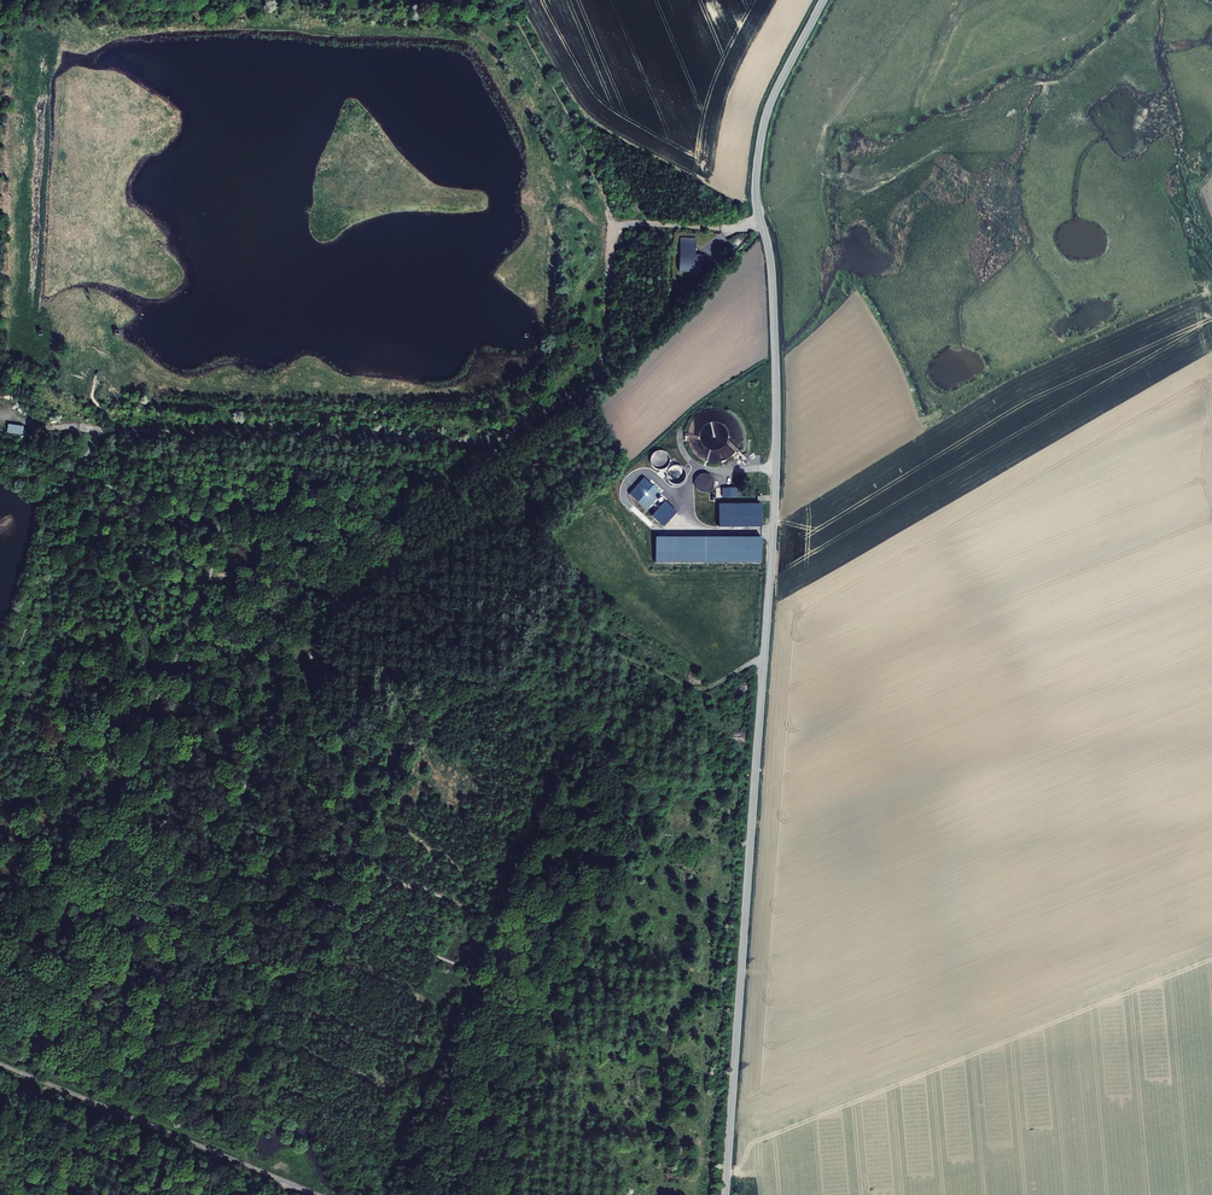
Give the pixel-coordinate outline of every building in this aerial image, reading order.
[(679,273),(701,274),(701,256),(696,256),(696,238),(680,238),(679,273)] [(0,401),(0,430),(6,434),(31,431),(34,413),(15,401),(0,401)] [(737,491),(721,491),(721,496),(717,496),(717,501),(736,501),(737,491)] [(161,686),(168,666),(158,662),(152,683),(161,686)]
